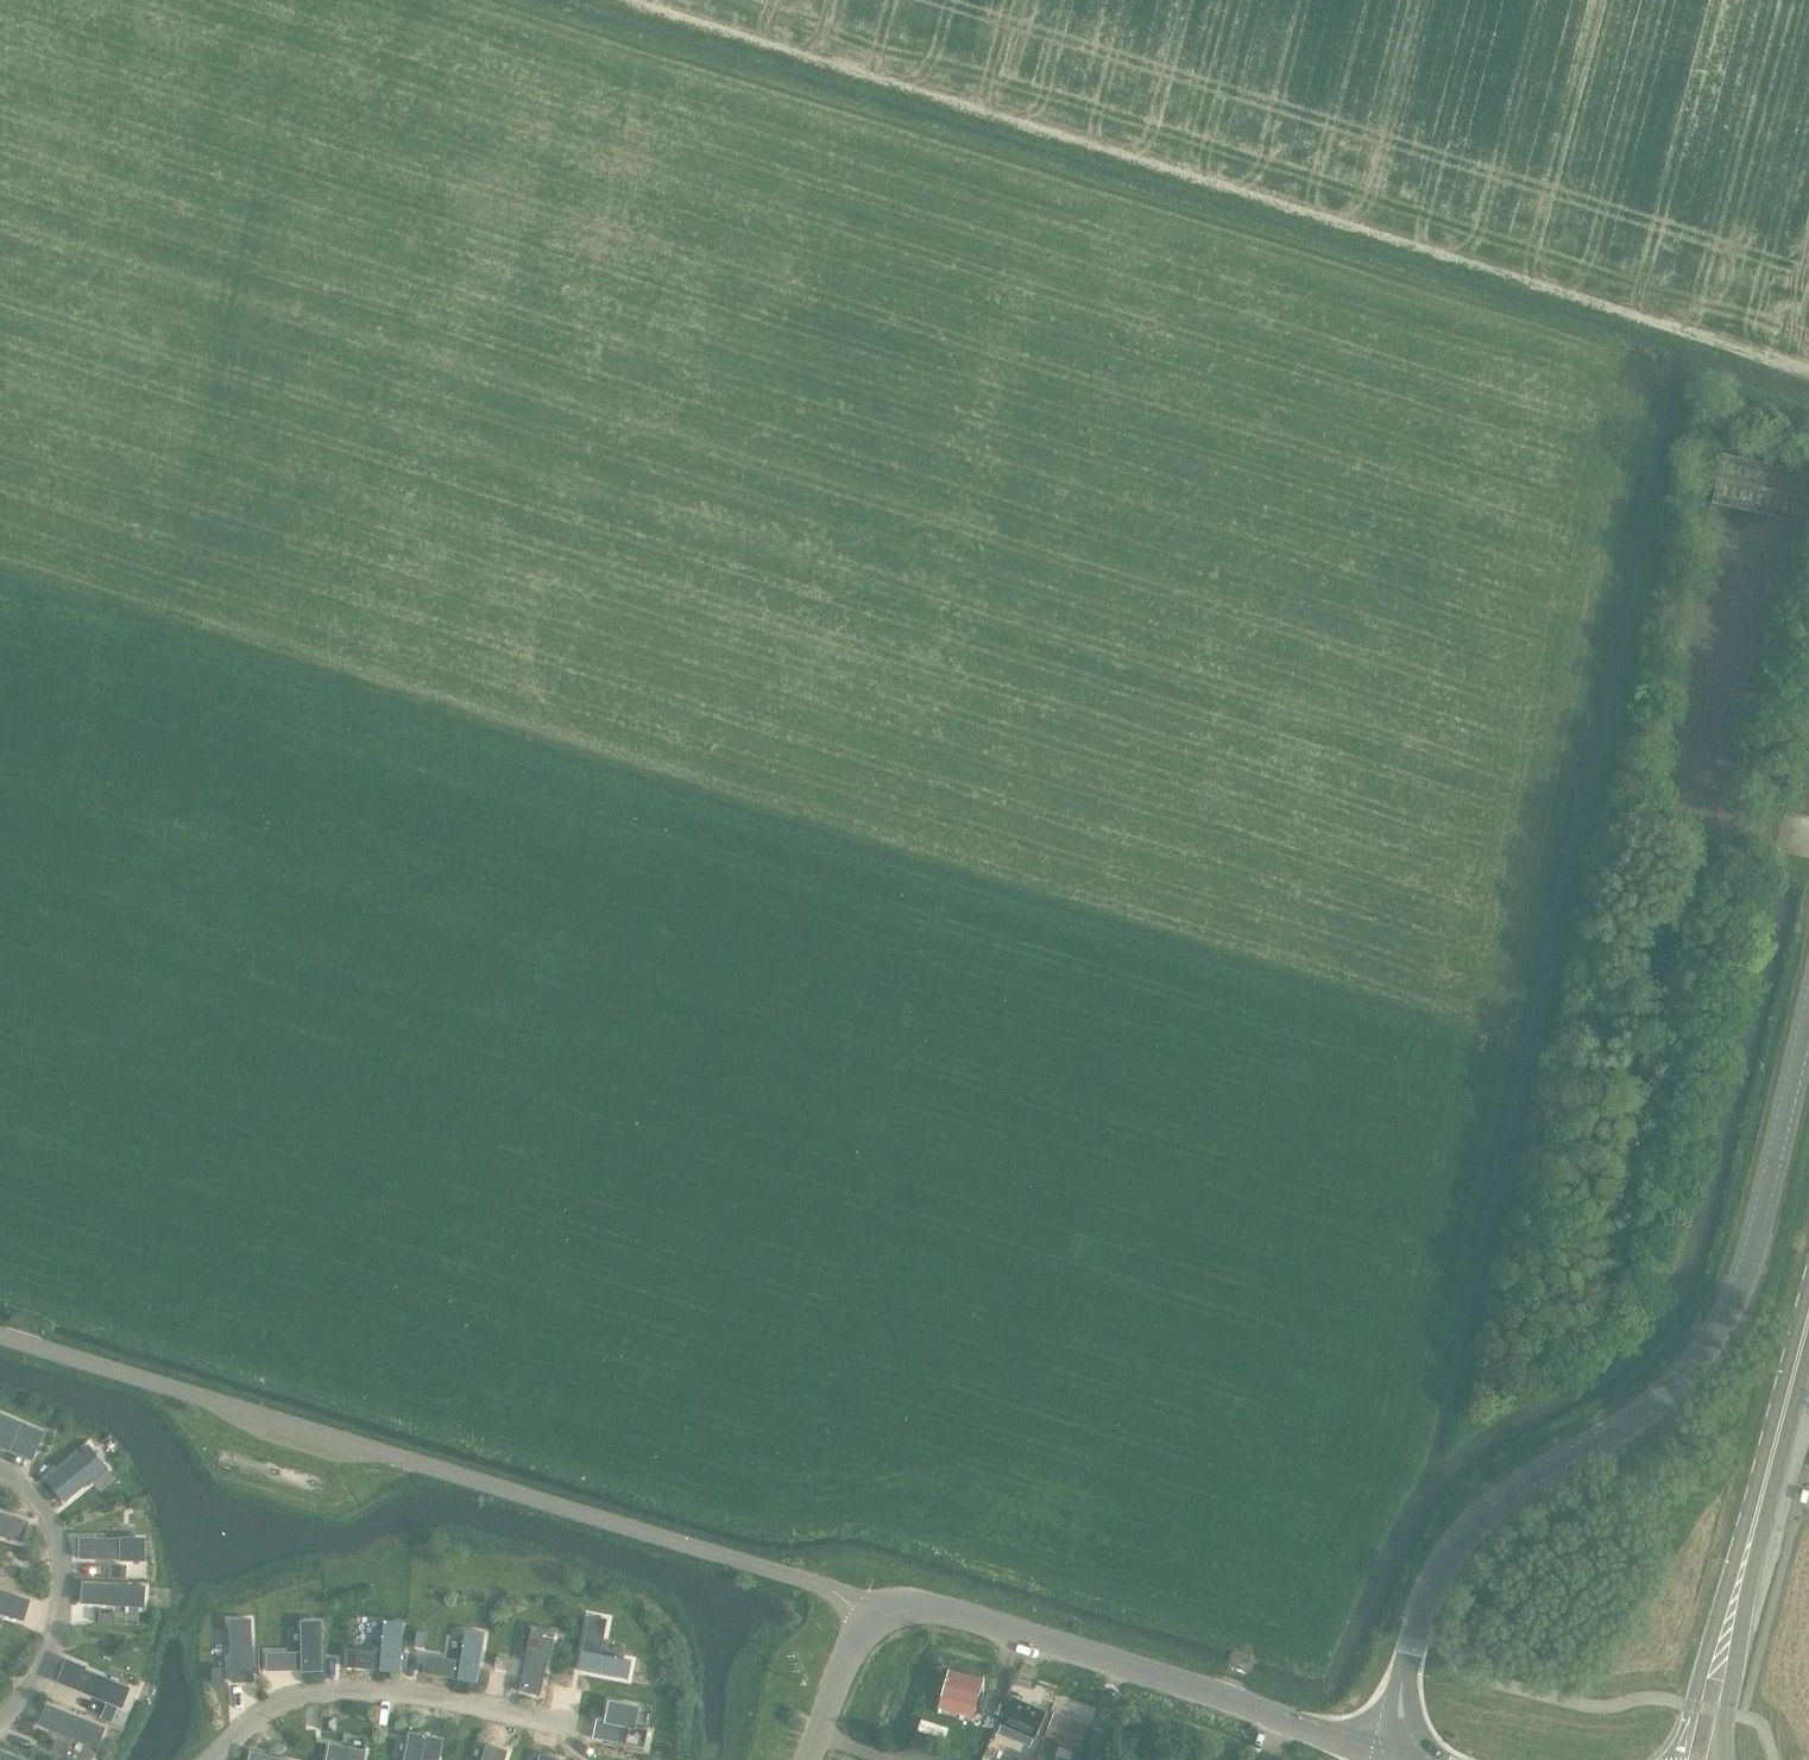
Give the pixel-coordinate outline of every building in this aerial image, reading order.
[(1808,514),(1808,474),(1724,455),(1713,503),(1807,523),(1808,514)] [(32,1460),(44,1433),(0,1414),(0,1446),(32,1460)] [(89,1445),(48,1479),(67,1501),(107,1468),(100,1459),(102,1457),(98,1453),(96,1454),(89,1445)] [(24,1543),(30,1522),(0,1514),(0,1536),(24,1543)] [(121,1538),(80,1537),(80,1559),(120,1560),(120,1561),(146,1562),(146,1561),(144,1561),(144,1540),(121,1540),(121,1538)] [(113,1565),(112,1577),(126,1578),(127,1566),(113,1565)] [(84,1582),(82,1603),(145,1606),(146,1586),(84,1582)] [(25,1621),(31,1601),(0,1592),(0,1613),(25,1621)] [(100,1614),(100,1624),(115,1624),(115,1614),(100,1614)] [(590,1616),(579,1669),(628,1679),(631,1661),(601,1655),(608,1619),(590,1616)] [(251,1619),(231,1620),(233,1682),(254,1681),(251,1619)] [(303,1652),(268,1652),(268,1671),(322,1670),(322,1621),(303,1621),(303,1652)] [(347,1648),(345,1667),(400,1672),(404,1623),(386,1621),(383,1652),(347,1648)] [(528,1651),(519,1691),(541,1695),(549,1656),(555,1630),(533,1625),(528,1651)] [(426,1655),(423,1673),(477,1682),(485,1633),(467,1630),(462,1661),(426,1655)] [(418,1631),(416,1645),(426,1647),(428,1633),(418,1631)] [(68,1660),(59,1682),(121,1707),(128,1687),(80,1668),(82,1666),(68,1660)] [(224,1668),(214,1669),(214,1683),(224,1683),(224,1668)] [(949,1671),(942,1694),(977,1705),(983,1681),(949,1671)] [(1004,1722),(999,1733),(1018,1741),(1023,1730),(1034,1735),(1044,1713),(1013,1700),(1003,1722),(1004,1722)] [(598,1719),(593,1738),(646,1749),(649,1730),(635,1727),(639,1708),(610,1702),(607,1721),(598,1719)] [(108,1704),(103,1718),(112,1722),(117,1708),(108,1704)] [(48,1705),(40,1725),(97,1748),(105,1728),(48,1705)] [(1038,1758),(1044,1759),(1050,1759),(1056,1742),(1077,1749),(1085,1727),(1054,1715),(1038,1758)] [(324,1717),(323,1730),(335,1731),(336,1718),(324,1717)] [(407,1759),(438,1759),(442,1741),(427,1738),(427,1736),(422,1735),(422,1737),(412,1735),(407,1759)] [(57,1741),(53,1750),(67,1756),(71,1746),(57,1741)] [(328,1759),(363,1759),(364,1751),(331,1745),(328,1759)] [(507,1754),(488,1748),(484,1759),(506,1759),(507,1754)]
